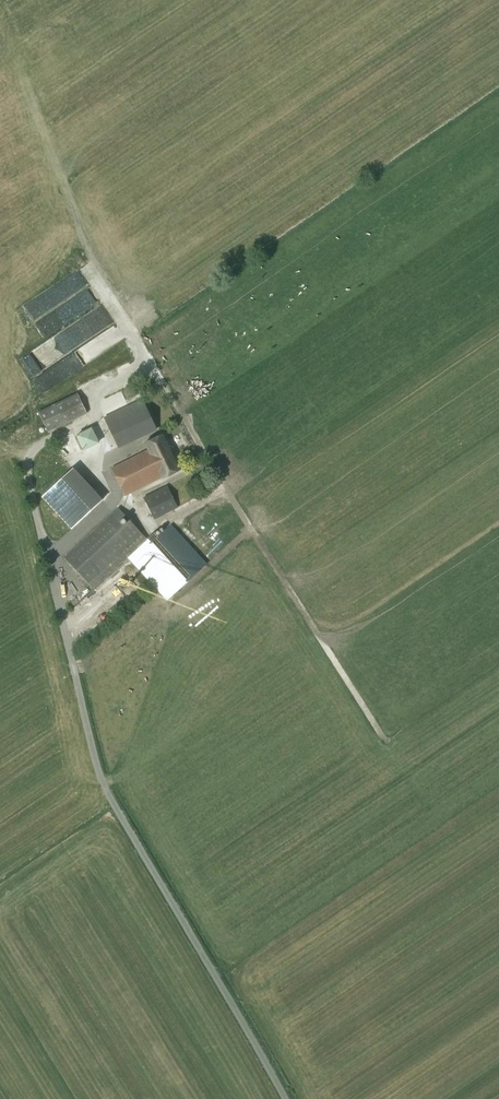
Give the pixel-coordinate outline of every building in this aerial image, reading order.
[(48,345),(57,359),(110,325),(101,311),(48,345)] [(43,392),(69,376),(60,361),(34,378),(43,392)] [(78,393),(39,412),(41,418),(33,422),(39,435),(48,431),(87,413),(78,393)] [(119,446),(156,428),(142,400),(105,418),(119,446)] [(84,449),(100,441),(93,426),(77,434),(84,449)] [(125,496),(162,477),(162,478),(180,469),(163,434),(144,443),(148,451),(112,468),(125,496)] [(75,466),(46,494),(74,526),(98,505),(104,499),(75,466)] [(177,507),(172,496),(167,487),(144,498),(154,518),(177,507)] [(93,589),(129,556),(128,554),(145,538),(119,508),(65,557),(93,589)] [(147,539),(145,538),(128,554),(169,599),(205,565),(169,526),(157,537),(154,533),(147,539)]
